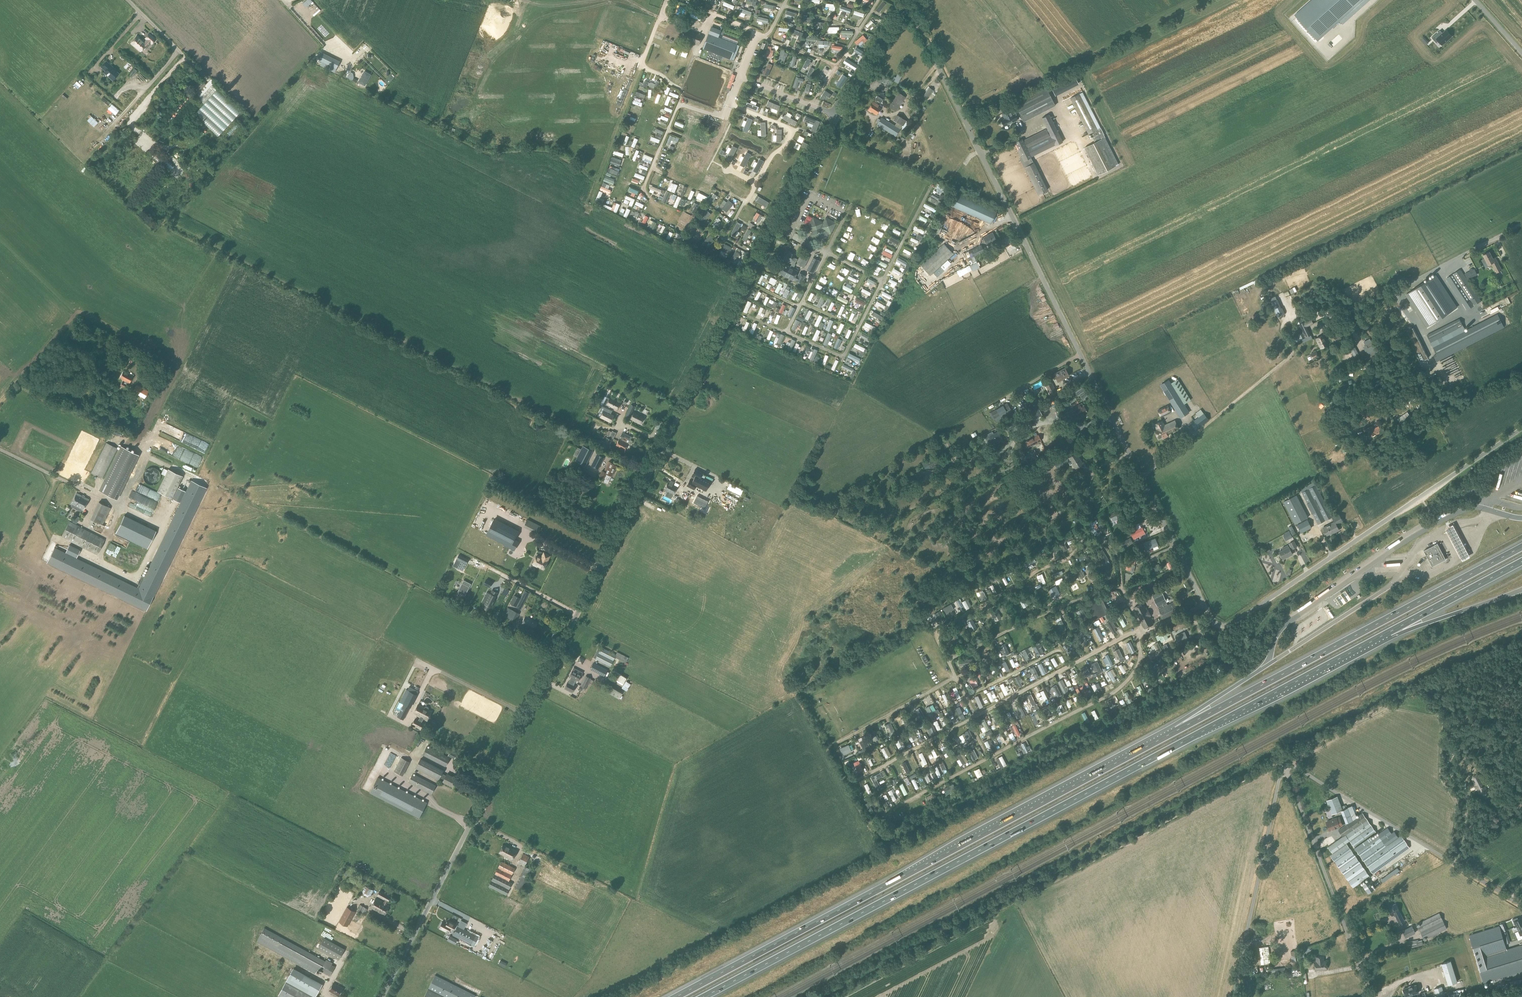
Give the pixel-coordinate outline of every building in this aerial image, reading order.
[(1295,15),(1318,41),(1340,21),(1343,24),(1370,0),(1312,0),(1295,15)] [(1401,8),(1406,14),(1416,5),(1411,0),(1409,0),(1401,8)] [(886,3),(883,1),(876,10),(879,12),(886,3)] [(309,2),(301,8),(303,11),(311,4),(309,2)] [(1369,15),(1362,19),(1365,25),(1372,21),(1369,15)] [(350,25),(334,42),(351,58),(367,41),(350,25)] [(736,44),(718,37),(721,30),(711,27),(703,48),(719,55),(719,57),(722,58),(722,56),(730,59),(736,44)] [(684,29),(681,38),(699,45),(702,35),(684,29)] [(1439,31),(1432,37),(1436,42),(1438,40),(1442,44),(1452,36),(1446,29),(1442,32),(1441,33),(1439,31)] [(150,42),(152,44),(155,39),(149,34),(145,38),(147,39),(144,43),(139,38),(137,36),(136,37),(136,38),(131,43),(132,43),(132,44),(133,45),(134,45),(141,51),(146,45),(150,42)] [(809,37),(809,34),(806,34),(805,40),(811,41),(811,43),(814,44),(814,41),(815,41),(816,38),(809,37)] [(858,44),(860,46),(864,42),(867,39),(863,35),(854,42),(857,45),(858,44)] [(769,57),(772,57),(773,51),(771,50),(772,47),(768,46),(765,57),(769,57)] [(856,47),(854,51),(864,58),(867,54),(856,47)] [(655,64),(660,52),(656,50),(651,62),(655,64)] [(340,61),(322,52),(319,59),(337,68),(340,61)] [(796,58),(796,56),(793,56),(792,60),(790,60),(787,66),(790,67),(790,66),(794,66),(795,60),(797,61),(797,59),(796,58)] [(810,61),(811,60),(808,58),(803,67),(806,69),(809,63),(810,64),(811,62),(810,61)] [(846,58),(843,62),(855,70),(857,65),(846,58)] [(722,60),(720,64),(731,69),(733,65),(722,60)] [(720,70),(697,61),(690,79),(713,88),(720,70)] [(106,71),(105,72),(113,80),(118,74),(114,70),(115,69),(107,62),(102,67),(106,71)] [(768,63),(762,74),(767,76),(772,64),(768,63)] [(817,65),(815,75),(820,76),(823,67),(817,65)] [(650,75),(651,71),(655,72),(656,68),(650,66),(647,74),(650,75)] [(671,80),(669,83),(674,86),(677,80),(672,77),(674,73),(666,70),(663,76),(671,80)] [(371,74),(364,71),(359,81),(365,84),(371,74)] [(1078,84),(1072,72),(1049,83),(1055,95),(1078,84)] [(802,82),(803,79),(796,77),(793,87),(797,88),(798,81),(802,82)] [(836,77),(831,86),(835,87),(839,78),(836,77)] [(195,96),(204,104),(217,89),(208,82),(206,84),(200,79),(190,92),(195,96)] [(1024,121),(1055,106),(1045,86),(1014,101),(1024,121)] [(1054,97),(1056,100),(1080,88),(1079,86),(1054,97)] [(933,90),(929,87),(923,96),(928,99),(933,90)] [(720,99),(722,90),(715,88),(713,96),(718,97),(717,98),(720,99)] [(218,136),(241,111),(217,89),(194,115),(218,136)] [(828,93),(828,92),(825,90),(820,99),(823,100),(826,95),(829,97),(831,95),(828,93)] [(883,104),(888,98),(879,92),(875,99),(883,104)] [(1098,175),(1119,164),(1083,92),(1070,98),(1088,134),(1090,133),(1095,143),(1084,148),(1098,175)] [(902,101),(905,97),(899,93),(890,107),(894,109),(900,100),(902,101)] [(699,103),(716,107),(717,101),(698,96),(698,99),(694,98),(694,101),(686,99),(684,105),(698,108),(699,103)] [(108,106),(111,103),(103,97),(101,99),(108,106)] [(768,101),(766,106),(778,110),(780,106),(768,101)] [(747,102),(745,106),(757,111),(758,107),(747,102)] [(873,102),(868,109),(876,115),(881,108),(878,106),(879,105),(873,102)] [(119,110),(112,103),(107,109),(115,115),(117,113),(119,110)] [(920,109),(916,106),(910,114),(915,118),(920,109)] [(1002,113),(1005,119),(1001,120),(1004,126),(1017,120),(1014,114),(1011,109),(1010,109),(1002,113)] [(785,114),(783,118),(795,126),(797,122),(785,114)] [(902,125),(906,120),(897,114),(893,120),(902,125)] [(1051,137),(1059,133),(1049,114),(1042,118),(1051,137)] [(629,119),(630,116),(628,115),(625,121),(633,125),(635,122),(629,119)] [(110,123),(103,117),(100,122),(107,127),(110,123)] [(809,117),(807,122),(813,124),(811,130),(816,132),(820,121),(809,117)] [(900,129),(881,117),(877,124),(895,136),(900,129)] [(663,127),(666,128),(669,123),(658,118),(656,121),(664,125),(663,127)] [(752,120),(748,118),(743,130),(747,132),(752,120)] [(226,141),(239,126),(236,123),(223,138),(226,141)] [(191,143),(203,127),(199,124),(187,140),(191,143)] [(1027,149),(1050,137),(1046,129),(1022,140),(1022,139),(1015,142),(1022,156),(1019,158),(1024,167),(1038,195),(1047,190),(1031,157),(1027,149)] [(674,141),(676,137),(670,135),(667,143),(670,144),(671,140),(674,141)] [(630,142),(629,144),(632,146),(634,147),(638,140),(635,139),(633,143),(630,142)] [(757,145),(751,154),(754,156),(760,147),(757,145)] [(737,148),(732,146),(728,154),(732,156),(737,148)] [(156,149),(151,155),(169,171),(174,166),(165,157),(156,149)] [(746,152),(740,165),(744,167),(751,154),(746,152)] [(644,154),(642,159),(650,163),(652,158),(644,154)] [(728,165),(731,167),(739,158),(736,156),(728,165)] [(617,161),(618,159),(612,157),(610,163),(619,166),(620,162),(617,161)] [(764,161),(759,159),(753,171),(757,173),(764,161)] [(610,168),(608,172),(617,176),(619,172),(615,170),(616,169),(610,166),(609,168),(610,168)] [(604,177),(603,180),(613,185),(614,181),(608,179),(609,177),(607,176),(606,178),(604,177)] [(777,179),(771,189),(774,191),(781,182),(777,179)] [(605,188),(607,184),(603,182),(602,186),(601,186),(600,189),(609,193),(611,190),(605,188)] [(663,199),(662,202),(666,203),(670,192),(667,191),(666,191),(663,199)] [(717,196),(714,193),(709,200),(711,202),(713,201),(715,202),(716,200),(714,199),(717,196)] [(990,223),(996,211),(957,193),(951,205),(990,223)] [(635,200),(626,196),(625,199),(630,201),(629,205),(632,207),(635,200)] [(766,207),(769,203),(758,197),(756,201),(766,207)] [(722,208),(727,212),(733,204),(728,200),(722,208)] [(932,212),(934,208),(926,204),(925,207),(929,209),(928,210),(932,212)] [(699,217),(702,219),(704,217),(706,219),(711,214),(706,209),(699,217)] [(637,217),(639,213),(635,211),(635,212),(632,211),(628,218),(631,220),(633,216),(637,217)] [(762,218),(763,216),(762,216),(757,213),(753,220),(758,223),(761,217),(762,218)] [(643,227),(648,217),(645,216),(642,222),(641,221),(639,225),(640,225),(640,226),(643,227)] [(813,217),(808,227),(813,230),(810,235),(813,236),(811,239),(819,244),(820,240),(824,234),(827,236),(828,232),(832,234),(837,223),(826,217),(823,222),(813,217)] [(715,226),(721,220),(718,218),(712,224),(715,226)] [(652,231),(656,223),(653,221),(651,225),(649,224),(646,228),(652,231)] [(680,225),(677,229),(684,234),(686,231),(680,225)] [(731,234),(734,236),(739,227),(735,225),(731,234)] [(923,234),(924,231),(915,226),(913,229),(923,234)] [(750,236),(751,234),(750,233),(751,230),(748,229),(742,239),(745,241),(749,235),(750,236)] [(677,233),(676,235),(680,238),(679,240),(682,242),(685,238),(677,233)] [(992,245),(997,242),(992,233),(983,237),(987,245),(991,243),(992,245)] [(712,239),(713,238),(710,235),(701,244),(704,247),(709,242),(711,244),(714,241),(712,239)] [(866,250),(870,245),(865,242),(862,246),(866,250)] [(730,251),(731,247),(725,244),(722,251),(725,252),(727,249),(730,251)] [(921,265),(930,275),(953,254),(944,244),(921,265)] [(971,249),(971,250),(969,251),(970,254),(972,253),(974,257),(984,252),(981,245),(971,249)] [(791,261),(792,262),(795,257),(794,257),(795,254),(786,250),(782,258),(791,262),(791,261)] [(891,258),(892,255),(883,250),(882,253),(891,258)] [(739,257),(740,255),(739,254),(739,253),(736,251),(730,260),(733,262),(737,256),(739,257)] [(1486,268),(1489,266),(1490,266),(1489,264),(1491,263),(1496,273),(1502,270),(1495,257),(1493,259),(1489,252),(1483,255),(1485,258),(1482,260),(1486,268)] [(804,268),(810,257),(802,253),(796,264),(804,268)] [(795,264),(797,259),(795,257),(792,262),(790,267),(784,264),(779,273),(793,280),(793,278),(796,280),(801,283),(805,276),(799,273),(798,276),(795,274),(797,271),(793,269),(795,264)] [(815,260),(816,259),(813,257),(807,270),(810,271),(810,270),(812,271),(818,261),(815,260)] [(905,266),(907,262),(898,257),(896,261),(905,266)] [(954,278),(964,269),(959,263),(949,271),(954,278)] [(1481,301),(1477,295),(1460,269),(1446,278),(1467,310),(1481,301)] [(1468,279),(1473,276),(1470,271),(1465,274),(1468,279)] [(1457,307),(1436,275),(1406,294),(1405,295),(1408,299),(1427,327),(1457,307)] [(787,286),(782,296),(786,298),(791,288),(787,286)] [(888,299),(890,295),(883,291),(882,294),(885,296),(884,298),(888,299)] [(856,298),(855,301),(861,304),(860,306),(863,307),(866,302),(856,298)] [(1281,308),(1277,300),(1272,302),(1278,316),(1285,313),(1282,308),(1281,308)] [(786,310),(784,314),(791,317),(795,309),(792,308),(790,312),(786,310)] [(1473,322),(1490,314),(1489,310),(1471,319),(1473,322)] [(1437,361),(1441,359),(1504,327),(1498,313),(1433,347),(1436,354),(1434,355),(1437,361)] [(814,321),(813,324),(818,326),(822,316),(819,315),(816,322),(814,321)] [(1307,326),(1313,323),(1311,319),(1305,322),(1300,324),(1306,337),(1311,334),(1307,326)] [(1431,343),(1459,329),(1455,321),(1427,335),(1431,343)] [(1321,348),(1329,344),(1324,335),(1316,338),(1321,348)] [(785,339),(780,350),(783,352),(788,341),(785,339)] [(1369,355),(1362,358),(1364,362),(1380,353),(1375,344),(1373,345),(1369,339),(1364,342),(1367,345),(1365,346),(1369,355)] [(862,352),(864,348),(856,343),(854,346),(860,349),(859,351),(862,352)] [(126,359),(131,351),(123,347),(121,352),(122,353),(121,356),(126,359)] [(814,349),(809,360),(813,361),(817,351),(814,349)] [(139,366),(144,357),(139,354),(134,363),(139,366)] [(856,362),(858,358),(849,354),(848,356),(853,359),(852,360),(856,362)] [(820,363),(825,365),(828,356),(825,355),(823,361),(821,360),(820,363)] [(1054,376),(1057,382),(1069,376),(1066,370),(1064,368),(1053,374),(1054,376)] [(129,383),(133,376),(123,370),(119,378),(125,381),(124,383),(122,382),(120,385),(126,388),(127,385),(126,384),(127,382),(129,383)] [(1181,385),(1175,389),(1169,379),(1160,385),(1180,418),(1189,412),(1184,404),(1191,400),(1181,385)] [(1050,396),(1057,393),(1051,383),(1045,386),(1050,396)] [(145,399),(148,391),(136,384),(132,392),(145,399)] [(103,394),(106,389),(101,386),(98,391),(103,394)] [(1360,412),(1377,404),(1372,395),(1355,403),(1360,412)] [(610,398),(607,404),(605,407),(612,411),(614,408),(617,409),(620,403),(610,398)] [(994,418),(1010,408),(1007,403),(991,412),(994,418)] [(1079,404),(1073,408),(1075,410),(1073,411),(1076,416),(1078,414),(1079,416),(1087,410),(1084,406),(1083,406),(1083,405),(1081,406),(1079,404)] [(1161,417),(1172,412),(1171,411),(1169,406),(1158,411),(1160,416),(1161,416),(1161,417)] [(605,407),(604,411),(604,410),(601,417),(611,422),(614,416),(610,414),(612,411),(605,407)] [(1029,413),(1032,420),(1042,415),(1038,409),(1035,410),(1034,409),(1030,411),(1031,413),(1029,413)] [(1069,420),(1073,418),(1069,411),(1065,413),(1069,420)] [(634,412),(630,418),(641,423),(644,417),(634,412)] [(1397,418),(1401,423),(1411,417),(1407,412),(1397,418)] [(1196,430),(1196,429),(1209,420),(1204,413),(1191,423),(1196,430)] [(1357,429),(1364,425),(1361,420),(1354,424),(1357,429)] [(1011,421),(1004,425),(1007,431),(1014,427),(1011,421)] [(1155,430),(1159,438),(1161,437),(1163,439),(1169,436),(1168,434),(1179,428),(1175,421),(1164,426),(1162,421),(1156,424),(1158,428),(1155,430)] [(1346,436),(1352,432),(1349,426),(1343,430),(1346,436)] [(1374,429),(1372,426),(1365,429),(1369,437),(1376,434),(1381,432),(1379,427),(1374,429)] [(609,430),(606,437),(601,446),(607,449),(612,440),(613,438),(616,432),(612,430),(612,431),(609,430)] [(628,443),(626,442),(628,438),(626,437),(627,434),(622,432),(621,435),(622,436),(621,439),(619,438),(615,446),(624,451),(628,443)] [(996,439),(1000,437),(997,432),(989,436),(992,443),(996,440),(996,439)] [(1037,442),(1040,441),(1038,436),(1025,442),(1028,447),(1035,443),(1036,445),(1038,444),(1037,442)] [(92,437),(80,469),(86,471),(98,439),(92,437)] [(102,479),(118,448),(106,442),(91,473),(102,479)] [(116,498),(137,454),(121,446),(100,491),(116,498)] [(579,450),(575,448),(572,456),(576,458),(575,461),(579,463),(579,464),(587,468),(594,451),(591,449),(590,451),(580,447),(579,450)] [(1034,449),(1024,455),(1028,462),(1038,457),(1034,449)] [(598,469),(605,457),(597,453),(591,466),(598,469)] [(1075,468),(1082,463),(1076,453),(1069,458),(1075,468)] [(1058,459),(1061,463),(1068,459),(1065,455),(1058,459)] [(923,473),(939,464),(934,456),(912,468),(916,474),(921,471),(923,473)] [(617,465),(609,461),(604,471),(602,470),(600,476),(604,478),(607,473),(612,475),(617,465)] [(141,481),(152,485),(154,478),(156,479),(159,472),(145,467),(141,481)] [(593,480),(596,475),(583,468),(580,473),(593,480)] [(175,499),(185,477),(168,469),(158,491),(175,499)] [(701,477),(703,473),(695,469),(692,475),(695,476),(693,481),(690,480),(687,485),(694,489),(696,486),(706,490),(710,481),(701,477)] [(1083,474),(1075,479),(1078,484),(1083,481),(1084,485),(1088,483),(1083,474)] [(878,483),(881,489),(890,485),(887,479),(878,483)] [(673,484),(674,482),(670,480),(669,482),(668,482),(664,490),(673,494),(677,486),(673,484)] [(153,596),(206,488),(192,481),(145,577),(141,575),(137,583),(139,584),(137,588),(153,596)] [(1333,517),(1316,485),(1314,482),(1304,486),(1306,490),(1302,492),(1318,524),(1333,517)] [(83,509),(89,498),(77,493),(71,503),(72,504),(71,506),(81,511),(82,509),(83,509)] [(126,563),(142,522),(150,512),(150,511),(153,507),(150,504),(138,500),(131,494),(128,493),(100,564),(104,567),(107,569),(119,573),(120,571),(126,563)] [(693,503),(705,508),(708,501),(697,495),(693,503)] [(1295,524),(1308,517),(1297,495),(1283,501),(1295,524)] [(103,524),(111,507),(98,502),(90,519),(89,523),(103,530),(105,526),(103,524)] [(693,506),(688,503),(684,509),(689,512),(693,506)] [(991,510),(996,520),(1002,517),(997,508),(991,510)] [(1116,515),(1118,518),(1122,517),(1118,510),(1109,514),(1111,518),(1116,515)] [(1332,534),(1339,530),(1336,524),(1343,521),(1339,514),(1333,517),(1335,522),(1323,527),(1327,535),(1332,533),(1332,534)] [(518,531),(494,519),(487,534),(505,543),(505,544),(514,549),(518,541),(514,539),(518,531)] [(538,533),(541,526),(528,519),(524,527),(538,533)] [(1312,527),(1308,520),(1308,519),(1297,525),(1301,533),(1312,527)] [(97,555),(105,539),(69,521),(61,537),(97,555)] [(1094,535),(1098,534),(1092,522),(1088,524),(1094,535)] [(1453,524),(1446,528),(1461,560),(1469,556),(1453,524)] [(1064,528),(1060,530),(1064,535),(1072,529),(1070,527),(1065,530),(1064,528)] [(1145,534),(1144,534),(1144,532),(1145,532),(1142,527),(1133,531),(1137,538),(1145,534)] [(1326,537),(1328,540),(1341,533),(1339,530),(1326,537)] [(1076,532),(1074,534),(1080,542),(1082,540),(1076,532)] [(1066,537),(1058,541),(1064,551),(1067,549),(1064,542),(1068,540),(1066,537)] [(1131,538),(1120,543),(1121,546),(1128,543),(1129,544),(1133,543),(1131,538)] [(1147,550),(1159,545),(1156,538),(1144,544),(1147,550)] [(1432,567),(1446,560),(1438,544),(1424,551),(1432,567)] [(1289,547),(1288,545),(1282,548),(1283,550),(1279,552),(1280,554),(1281,558),(1282,557),(1283,559),(1293,554),(1289,547)] [(130,585),(83,562),(56,549),(54,548),(47,562),(146,610),(153,596),(137,588),(137,589),(130,585)] [(1104,562),(1108,559),(1103,550),(1098,553),(1104,562)] [(548,561),(550,555),(544,552),(541,557),(537,555),(533,563),(534,564),(533,564),(537,566),(538,566),(544,569),(548,561)] [(1153,572),(1158,571),(1155,562),(1150,563),(1153,572)] [(1079,579),(1083,577),(1079,569),(1074,571),(1079,579)] [(1006,579),(1009,577),(1008,574),(1005,576),(1004,576),(1001,577),(1006,587),(1009,586),(1006,579)] [(1148,587),(1154,585),(1150,577),(1145,580),(1148,587)] [(490,587),(493,581),(486,578),(483,584),(490,587)] [(464,580),(457,593),(464,596),(471,584),(464,580)] [(996,583),(993,584),(991,581),(989,583),(994,592),(997,591),(995,589),(998,587),(996,583)] [(480,602),(478,606),(484,609),(486,605),(492,594),(492,593),(494,590),(487,587),(486,590),(485,590),(479,601),(480,602)] [(1053,597),(1058,595),(1053,587),(1048,589),(1053,597)] [(521,609),(529,593),(525,590),(524,591),(520,589),(517,596),(515,594),(510,603),(521,609)] [(981,593),(983,592),(982,589),(976,592),(980,601),(984,599),(981,593)] [(1161,590),(1152,595),(1159,609),(1164,619),(1179,611),(1175,602),(1168,605),(1166,602),(1167,602),(1161,590)] [(1345,590),(1335,597),(1340,605),(1350,599),(1345,590)] [(1087,601),(1095,618),(1108,613),(1100,596),(1087,601)] [(1023,608),(1028,605),(1023,597),(1019,600),(1023,608)] [(970,606),(971,605),(968,599),(965,601),(965,600),(962,602),(966,610),(969,608),(969,607),(970,607),(970,606)] [(1134,607),(1144,628),(1154,624),(1150,616),(1151,616),(1148,610),(1147,610),(1143,603),(1134,607)] [(951,610),(954,609),(951,604),(943,608),(949,618),(952,617),(951,616),(954,615),(951,610)] [(515,622),(520,613),(507,607),(503,616),(515,622)] [(996,608),(990,611),(995,621),(1001,618),(996,608)] [(1082,621),(1087,618),(1082,609),(1079,611),(1082,615),(1079,617),(1082,621)] [(943,622),(945,620),(940,611),(938,612),(936,613),(935,614),(934,615),(937,620),(938,620),(939,619),(941,622),(943,622)] [(533,631),(538,622),(526,616),(521,624),(533,631)] [(976,627),(972,619),(966,622),(971,630),(976,627)] [(1061,631),(1066,629),(1062,620),(1057,622),(1061,631)] [(1112,620),(1106,623),(1112,634),(1116,632),(1114,628),(1115,627),(1112,620)] [(1039,621),(1031,625),(1035,634),(1043,630),(1039,621)] [(1099,629),(1095,631),(1099,641),(1103,639),(1099,633),(1101,632),(1099,629)] [(1161,642),(1169,638),(1167,636),(1170,634),(1168,630),(1156,636),(1158,641),(1160,639),(1161,642)] [(954,642),(959,640),(954,631),(950,633),(954,642)] [(1080,636),(1083,634),(1081,631),(1075,635),(1080,644),(1083,642),(1080,636)] [(1178,643),(1188,638),(1185,631),(1175,636),(1178,643)] [(1068,647),(1073,644),(1071,641),(1063,646),(1069,656),(1072,654),(1068,647)] [(1151,641),(1145,644),(1148,650),(1154,647),(1151,641)] [(1155,658),(1164,653),(1158,642),(1154,644),(1157,651),(1152,654),(1155,658)] [(1000,646),(1000,648),(999,648),(1001,653),(1003,652),(1004,656),(1009,653),(1005,644),(1000,646)] [(611,666),(615,657),(626,663),(629,657),(617,652),(616,654),(599,646),(593,658),(611,666)] [(1028,662),(1031,660),(1026,650),(1022,652),(1028,662)] [(988,663),(993,661),(988,651),(984,653),(988,663)] [(1165,657),(1153,663),(1155,666),(1166,660),(1165,657)] [(1097,661),(1094,663),(1099,673),(1102,672),(1097,661)] [(604,676),(607,669),(594,663),(590,669),(604,676)] [(1041,663),(1037,665),(1042,675),(1044,674),(1046,673),(1041,663)] [(1034,666),(1024,670),(1029,682),(1033,680),(1029,671),(1035,668),(1034,666)] [(579,672),(580,670),(574,667),(570,676),(571,677),(569,682),(568,682),(565,688),(573,692),(576,686),(574,685),(576,680),(578,681),(582,674),(579,672)] [(989,671),(993,669),(992,667),(985,670),(989,679),(992,677),(989,671)] [(622,684),(626,678),(616,671),(612,678),(622,684)] [(591,686),(594,680),(591,679),(591,678),(585,675),(580,685),(586,688),(586,687),(589,688),(590,685),(591,686)] [(1019,687),(1022,686),(1019,679),(1021,679),(1019,675),(1014,678),(1019,687)] [(1146,676),(1144,677),(1147,684),(1145,685),(1147,690),(1152,687),(1146,676)] [(972,688),(978,685),(975,678),(969,680),(972,688)] [(1062,680),(1058,682),(1064,694),(1068,692),(1067,690),(1068,689),(1067,687),(1066,687),(1062,680)] [(628,688),(631,684),(626,681),(622,688),(627,691),(629,689),(628,688)] [(1005,683),(999,686),(1003,695),(1009,691),(1005,683)] [(607,690),(607,692),(619,699),(621,695),(624,691),(611,684),(610,685),(608,684),(605,689),(607,690)] [(1056,684),(1052,686),(1058,699),(1062,697),(1056,684)] [(1087,689),(1085,691),(1082,686),(1080,688),(1085,698),(1088,696),(1087,694),(1089,693),(1087,689)] [(403,720),(418,691),(409,687),(401,702),(404,704),(397,716),(403,720)] [(990,690),(987,692),(992,702),(995,700),(992,694),(996,692),(994,689),(990,691),(990,690)] [(1044,703),(1048,701),(1042,689),(1040,691),(1044,698),(1042,699),(1044,703)] [(942,706),(950,703),(943,690),(941,691),(945,700),(940,703),(942,706)] [(1128,692),(1125,694),(1129,703),(1133,701),(1128,692)] [(1031,694),(1028,696),(1032,706),(1036,704),(1031,694)] [(1109,717),(1118,712),(1111,700),(1107,702),(1111,709),(1109,710),(1110,712),(1107,713),(1109,717)] [(425,706),(424,707),(418,704),(414,713),(421,716),(423,718),(427,720),(432,711),(428,709),(428,708),(428,707),(426,706),(425,706)] [(958,705),(955,706),(960,718),(963,716),(958,705)] [(938,709),(932,712),(929,706),(925,708),(931,718),(940,713),(938,709)] [(921,719),(925,717),(920,708),(916,710),(921,719)] [(421,722),(423,718),(421,716),(419,720),(415,719),(412,724),(416,726),(416,728),(416,729),(418,730),(419,729),(420,728),(422,729),(425,723),(421,722)] [(996,716),(993,717),(999,729),(1002,727),(996,716)] [(891,736),(896,733),(891,723),(886,725),(891,736)] [(967,744),(971,741),(974,739),(969,729),(965,731),(965,732),(962,734),(967,744)] [(866,739),(859,742),(864,751),(870,748),(866,739)] [(449,754),(448,755),(455,759),(457,754),(450,751),(450,750),(432,741),(430,745),(449,754)] [(1029,746),(1026,747),(1024,743),(1022,744),(1024,749),(1022,750),(1024,754),(1029,752),(1028,750),(1030,748),(1029,746)] [(849,745),(840,749),(843,755),(851,751),(851,750),(853,749),(851,745),(849,746),(849,745)] [(427,746),(422,755),(446,767),(450,757),(427,746)] [(989,752),(991,756),(1001,750),(999,747),(989,752)] [(934,748),(931,749),(937,762),(940,760),(934,748)] [(976,755),(974,750),(972,751),(971,748),(967,750),(970,758),(976,755)] [(961,755),(963,753),(962,750),(956,753),(963,764),(965,763),(961,755)] [(926,763),(927,763),(922,753),(919,754),(922,760),(920,761),(922,767),(924,766),(925,767),(927,765),(926,763)] [(401,757),(394,771),(403,775),(410,762),(401,757)] [(898,760),(900,767),(910,763),(908,757),(898,760)] [(415,768),(439,780),(444,770),(421,758),(415,768)] [(859,760),(853,763),(858,772),(863,770),(859,760)] [(948,760),(944,762),(949,772),(953,770),(948,760)] [(926,769),(922,771),(926,779),(931,777),(929,772),(928,773),(926,769)] [(436,785),(413,773),(408,782),(431,794),(436,785)] [(876,779),(882,776),(880,773),(871,778),(876,788),(880,786),(876,779)] [(456,778),(447,774),(443,781),(453,786),(456,778)] [(1472,778),(1475,785),(1474,786),(1476,790),(1477,789),(1479,794),(1482,794),(1486,792),(1487,790),(1480,775),(1477,774),(1473,776),(1472,778)] [(427,802),(378,777),(370,793),(419,818),(427,802)] [(901,792),(907,788),(903,782),(897,785),(901,792)] [(957,785),(955,787),(953,784),(947,787),(949,790),(944,792),(946,795),(959,788),(959,789),(961,788),(959,784),(957,785)] [(1337,796),(1327,800),(1332,814),(1342,810),(1343,810),(1342,810),(1337,796)] [(868,802),(865,804),(871,813),(874,811),(868,802)] [(1343,810),(1342,810),(1346,823),(1356,816),(1355,813),(1351,815),(1348,807),(1342,810),(1343,810)] [(1344,835),(1345,834),(1372,873),(1409,847),(1400,835),(1385,845),(1377,834),(1373,837),(1371,834),(1376,831),(1362,812),(1356,816),(1346,823),(1338,829),(1343,835),(1344,835)] [(1328,826),(1329,826),(1330,829),(1341,824),(1339,820),(1338,821),(1337,818),(1327,821),(1328,823),(1327,824),(1328,826)] [(1370,876),(1351,850),(1347,843),(1341,847),(1337,841),(1328,846),(1333,853),(1330,854),(1353,887),(1370,876)] [(513,850),(503,845),(499,852),(504,855),(512,859),(516,851),(513,849),(513,850)] [(518,863),(525,866),(529,857),(523,853),(518,863)] [(506,895),(512,882),(509,881),(515,868),(501,861),(488,886),(506,895)] [(520,890),(531,869),(526,867),(516,888),(520,890)] [(390,905),(387,904),(391,896),(380,890),(377,895),(385,900),(383,902),(376,898),(371,907),(384,915),(390,905)] [(1404,921),(1396,904),(1388,907),(1392,915),(1394,913),(1399,923),(1404,921)] [(348,926),(355,912),(347,907),(339,921),(348,926)] [(1447,929),(1439,913),(1417,924),(1424,940),(1447,929)] [(1512,919),(1515,924),(1516,924),(1517,926),(1518,926),(1519,930),(1515,932),(1518,940),(1521,938),(1521,919),(1521,918),(1518,919),(1518,917),(1512,919)] [(440,928),(448,932),(451,926),(443,921),(440,928)] [(476,935),(458,926),(453,935),(471,944),(476,935)] [(1402,931),(1406,937),(1416,933),(1412,926),(1402,931)] [(264,928),(257,941),(315,973),(318,969),(330,976),(335,966),(331,965),(332,963),(326,960),(325,961),(264,928)] [(1469,938),(1484,983),(1521,971),(1521,948),(1505,954),(1497,929),(1469,938)] [(344,949),(324,938),(318,948),(339,959),(344,949)] [(1417,947),(1423,945),(1422,940),(1419,941),(1418,939),(1416,940),(1406,942),(1407,948),(1417,947)] [(1269,946),(1259,947),(1261,963),(1270,961),(1269,946)] [(1315,962),(1316,970),(1327,969),(1326,961),(1324,961),(1323,956),(1316,957),(1316,962),(1315,962)] [(1442,963),(1442,964),(1448,984),(1458,982),(1451,961),(1442,963)] [(1293,977),(1304,976),(1304,972),(1302,972),(1302,969),(1297,969),(1297,968),(1293,969),(1292,968),(1291,968),(1292,972),(1293,977)] [(279,995),(282,996),(315,996),(322,985),(293,970),(279,995)] [(424,996),(474,996),(475,995),(435,975),(424,996)] [(1511,987),(1521,985),(1519,978),(1510,981),(1511,987)] [(343,988),(333,983),(329,990),(339,996),(343,988)] [(1404,993),(1406,996),(1419,992),(1416,985),(1403,989),(1404,990),(1403,990),(1404,993)] [(1434,989),(1437,996),(1442,996),(1445,996),(1442,986),(1434,989)]
